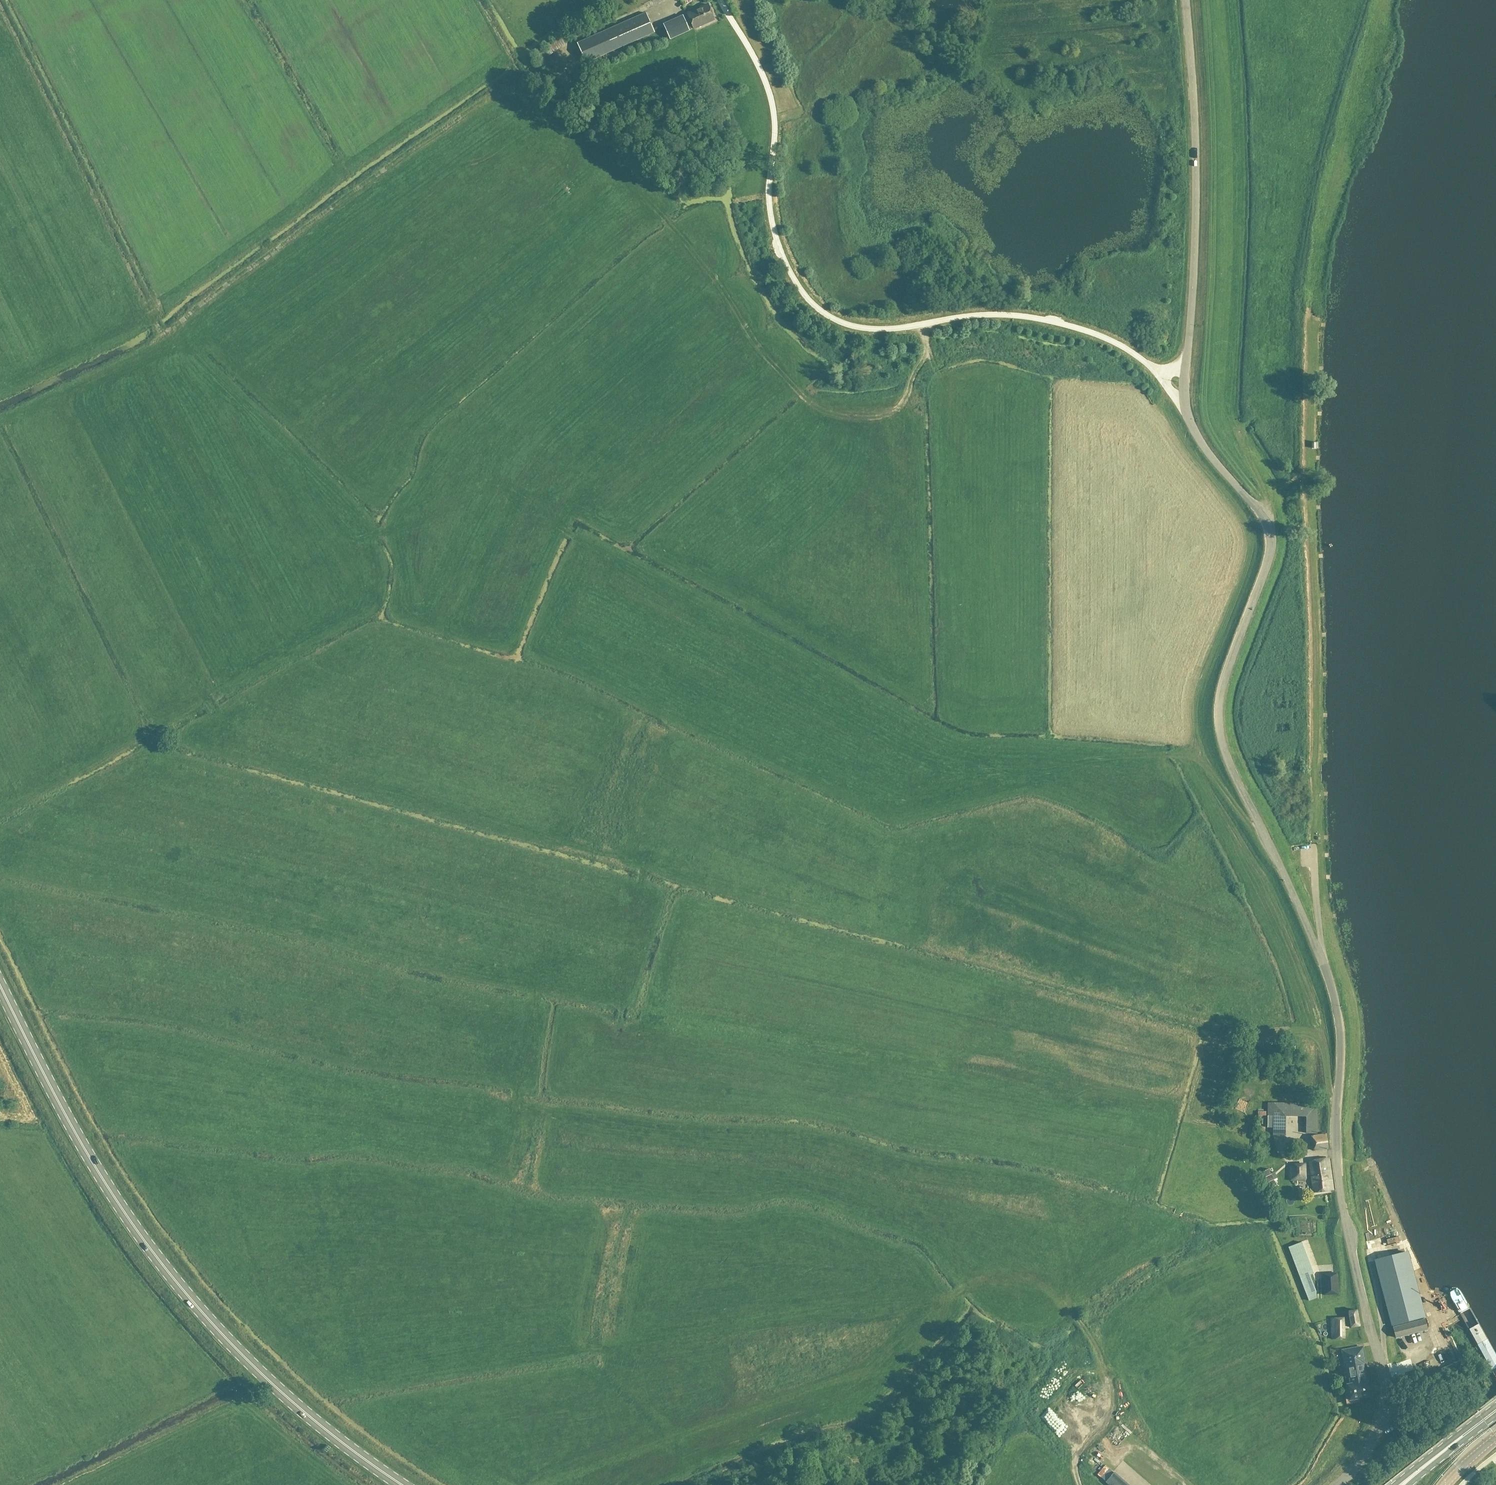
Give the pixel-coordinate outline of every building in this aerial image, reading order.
[(707,5),(687,14),(687,15),(683,17),(682,16),(663,25),(670,40),(689,31),(693,29),(694,30),(714,21),(707,5)] [(585,63),(654,33),(646,13),(577,44),(585,63)] [(565,45),(560,38),(537,53),(542,61),(565,45)] [(555,65),(548,72),(560,85),(568,78),(555,65)] [(1285,1117),(1306,1118),(1317,1118),(1317,1105),(1274,1104),(1273,1136),(1285,1137),(1285,1117)] [(1306,1118),(1305,1134),(1308,1134),(1309,1152),(1325,1150),(1324,1136),(1316,1137),(1317,1118),(1306,1118)] [(1313,1193),(1332,1190),(1328,1159),(1309,1161),(1313,1193)] [(1288,1173),(1288,1181),(1305,1182),(1305,1180),(1306,1180),(1305,1164),(1293,1165),(1292,1165),(1288,1166),(1288,1173)] [(1288,1248),(1308,1301),(1316,1299),(1315,1291),(1309,1276),(1313,1274),(1301,1242),(1288,1248)] [(1393,1329),(1395,1337),(1395,1338),(1427,1330),(1423,1318),(1424,1318),(1419,1296),(1417,1296),(1406,1253),(1374,1260),(1391,1326),(1392,1326),(1393,1329)] [(1321,1274),(1323,1296),(1339,1296),(1337,1274),(1321,1274)] [(1360,1327),(1357,1310),(1348,1312),(1351,1329),(1360,1327)] [(1344,1329),(1348,1329),(1347,1318),(1331,1319),(1332,1340),(1344,1339),(1344,1331),(1344,1329)] [(1351,1385),(1367,1381),(1365,1381),(1361,1364),(1364,1364),(1360,1348),(1345,1351),(1341,1352),(1346,1380),(1350,1379),(1351,1385)] [(1367,1381),(1351,1385),(1347,1386),(1350,1401),(1370,1397),(1367,1381)] [(1056,1390),(1047,1403),(1051,1406),(1060,1393),(1056,1390)] [(1114,1474),(1106,1483),(1108,1484),(1127,1484),(1114,1474)]
